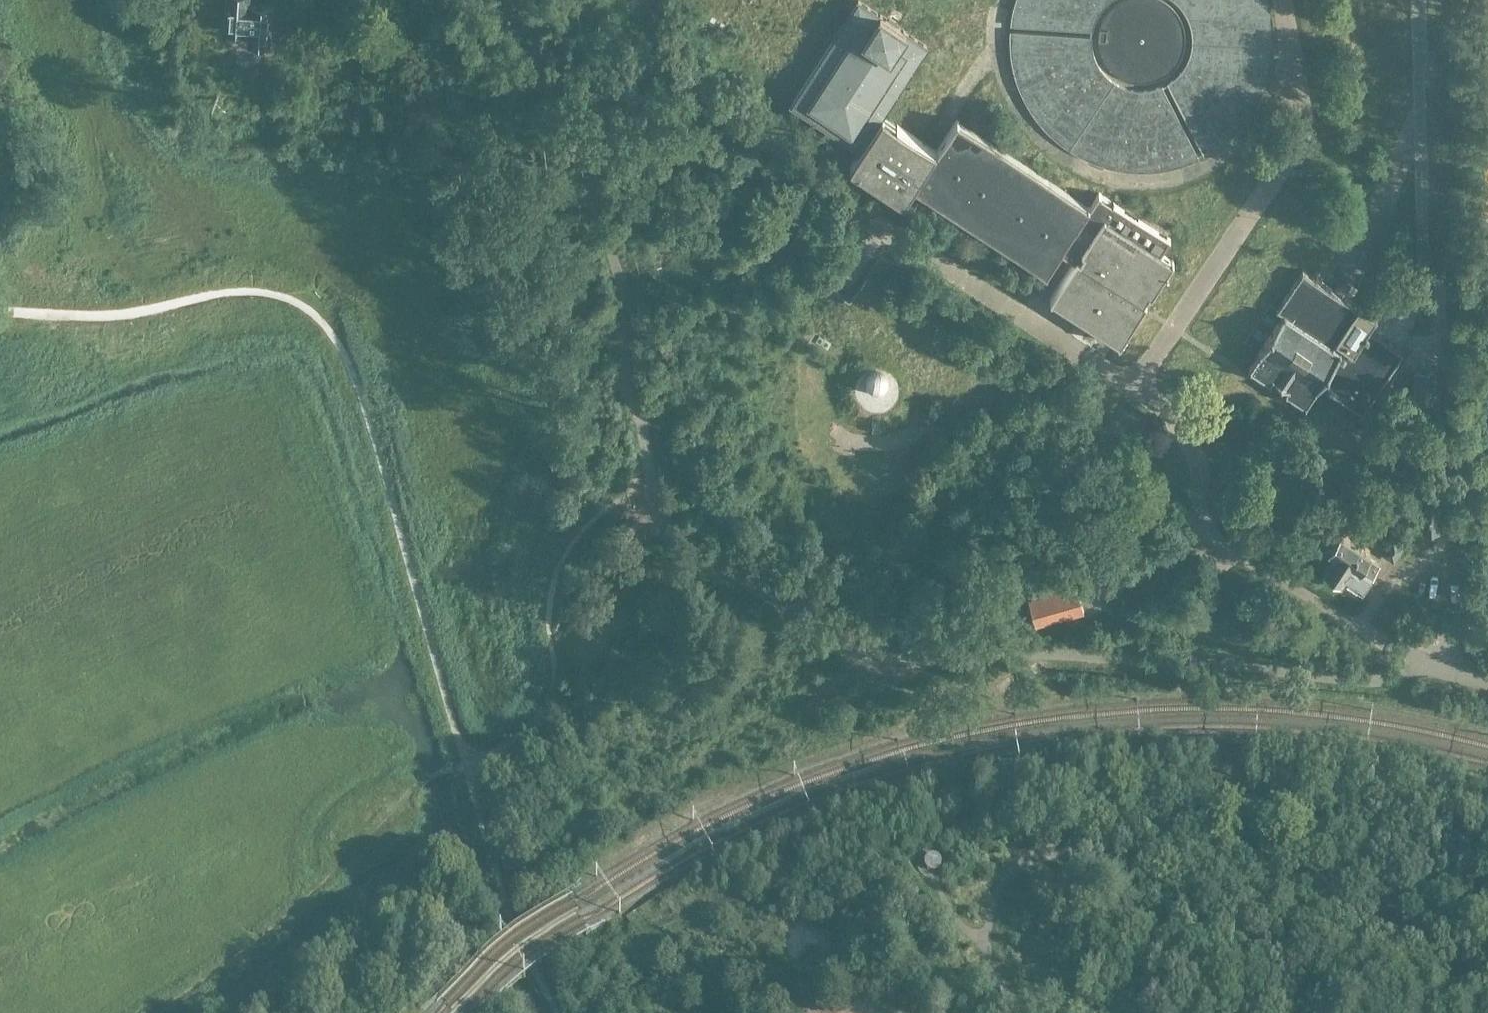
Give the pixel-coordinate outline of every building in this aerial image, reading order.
[(268,46),(271,9),(247,7),(248,0),(228,0),(226,31),(248,33),(247,44),(268,46)] [(354,0),(334,0),(320,5),(326,20),(357,9),(354,0)] [(789,102),(815,120),(859,149),(850,163),(905,199),(915,184),(1047,271),(1056,256),(1061,248),(1076,258),(1051,296),(1121,341),(1147,301),(1145,300),(1150,291),(1153,293),(1174,260),(1162,252),(1171,238),(1099,192),(1090,204),(957,117),(937,149),(883,113),(929,43),(907,29),(908,28),(880,9),(879,10),(864,0),(855,0),(789,102)] [(1093,29),(1095,20),(1100,10),(1106,3),(1110,0),(1014,0),(1012,8),(1010,23),(1093,29)] [(1180,5),(1184,11),(1189,19),(1191,29),(1193,37),(1191,48),(1186,59),(1180,69),(1174,76),(1167,81),(1204,154),(1210,152),(1217,148),(1230,137),(1237,130),(1245,121),(1252,112),(1260,99),(1270,72),(1272,59),(1275,37),(1272,12),(1270,2),(1270,0),(1175,0),(1180,5)] [(716,3),(709,11),(728,25),(734,17),(716,3)] [(1093,38),(1092,34),(1010,29),(1008,36),(1009,51),(1011,64),(1015,78),(1021,93),(1028,106),(1034,115),(1046,130),(1058,141),(1070,149),(1083,156),(1094,161),(1110,166),(1131,169),(1145,170),(1158,169),(1171,167),(1186,163),(1192,160),(1199,157),(1162,83),(1153,87),(1144,88),(1136,87),(1130,86),(1123,83),(1118,81),(1108,74),(1102,68),(1099,63),(1096,58),(1094,50),(1093,42),(1093,38)] [(1372,328),(1378,319),(1379,318),(1304,270),(1278,309),(1285,314),(1250,366),(1271,380),(1274,376),(1289,386),(1286,390),(1306,404),(1322,379),(1332,385),(1329,389),(1364,412),(1404,350),(1372,328)] [(1415,371),(1416,401),(1436,400),(1435,370),(1415,371)] [(872,393),(875,394),(877,394),(879,393),(883,391),(885,388),(886,384),(886,381),(886,379),(884,375),(880,373),(876,372),(872,372),(869,374),(867,376),(866,378),(865,382),(865,386),(867,390),(870,392),(872,393)] [(1327,548),(1320,558),(1321,563),(1326,566),(1326,567),(1341,576),(1342,575),(1362,588),(1379,562),(1367,554),(1370,550),(1342,531),(1331,547),(1327,548)] [(1385,554),(1394,559),(1402,547),(1393,541),(1385,554)] [(1085,611),(1079,583),(1031,595),(1038,623),(1085,611)] [(941,858),(937,854),(931,853),(925,856),(924,862),(926,868),(932,870),(938,869),(941,864),(941,858)]
